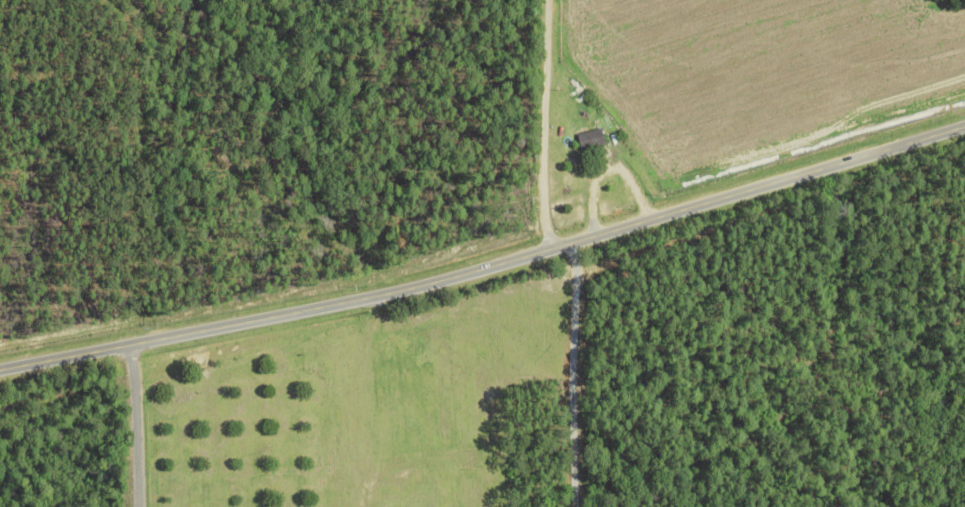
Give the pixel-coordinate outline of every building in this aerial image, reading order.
[(584,151),(608,143),(602,126),(578,134),(584,151)]
